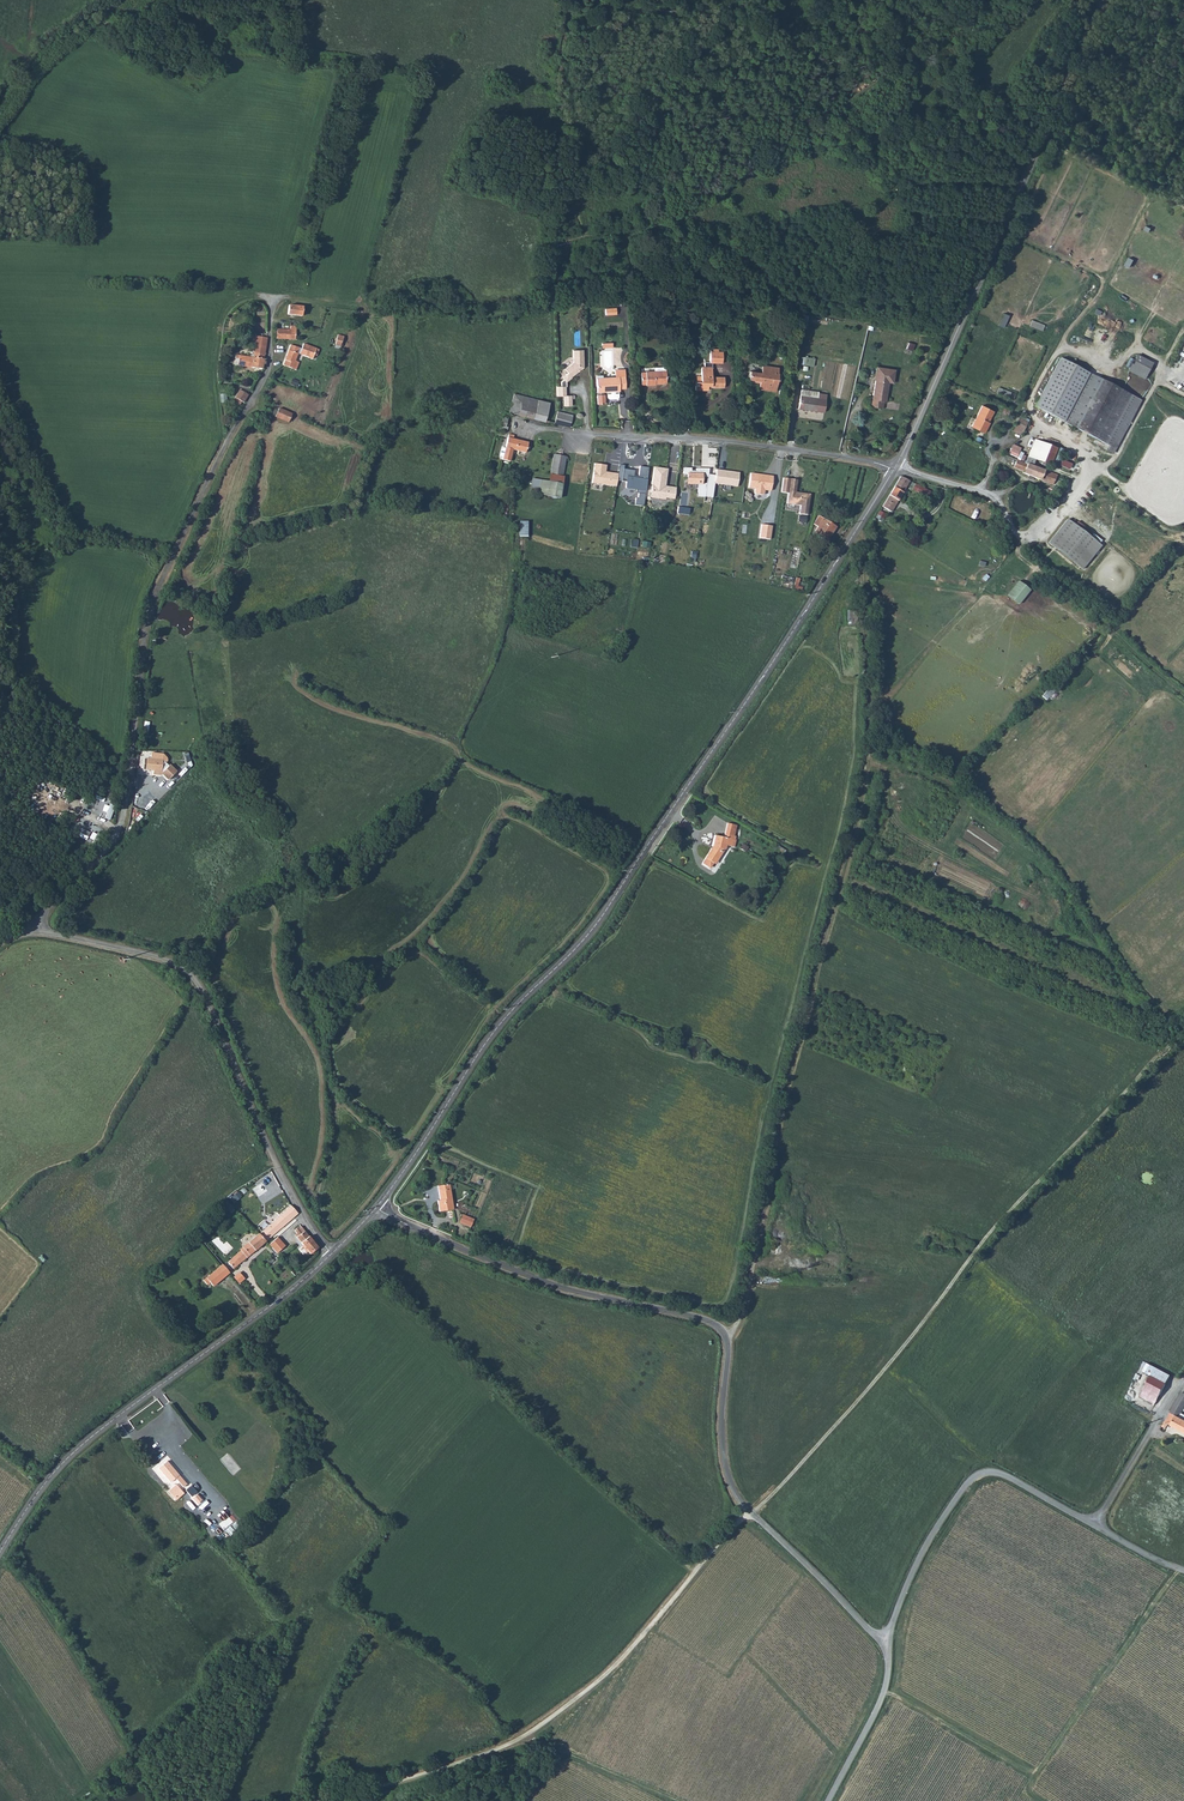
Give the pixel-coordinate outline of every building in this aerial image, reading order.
[(290,315),(302,316),(302,308),(290,308),(290,315)] [(1004,312),(998,324),(1004,327),(1009,314),(1004,312)] [(1032,319),(1030,325),(1043,330),(1045,324),(1032,319)] [(280,339),(291,340),(292,330),(281,330),(281,333),(277,333),(277,337),(280,337),(280,339)] [(345,336),(339,334),(337,345),(342,346),(345,336)] [(257,347),(268,349),(270,339),(258,338),(257,347)] [(908,340),(905,347),(913,350),(915,343),(908,340)] [(304,352),(293,348),(287,369),(300,372),(302,365),(299,364),(301,356),(316,360),(319,350),(305,346),(304,352)] [(268,349),(257,347),(256,359),(267,361),(268,349)] [(583,349),(573,350),(574,362),(566,368),(569,372),(563,377),(565,379),(562,381),(562,386),(566,386),(568,386),(567,381),(573,377),(572,376),(578,372),(578,370),(579,369),(581,369),(584,367),(583,349)] [(722,350),(709,349),(710,362),(713,362),(723,361),(722,350)] [(813,367),(815,357),(802,355),(800,364),(813,367)] [(1136,355),(1127,371),(1144,380),(1152,364),(1136,355)] [(242,367),(265,370),(267,361),(256,359),(239,357),(239,361),(243,361),(242,367)] [(1060,358),(1035,407),(1110,446),(1135,398),(1060,358)] [(712,376),(713,362),(710,362),(705,362),(704,367),(703,367),(702,380),(696,379),(696,388),(708,389),(708,384),(712,384),(712,386),(724,387),(724,377),(712,376)] [(765,392),(776,394),(779,373),(762,370),(762,377),(750,376),(749,383),(760,385),(759,394),(764,395),(765,392)] [(879,387),(882,374),(875,372),(872,385),(879,387)] [(885,387),(890,388),(892,376),(882,374),(879,387),(872,385),(868,404),(866,403),(864,411),(877,414),(878,407),(881,407),(885,387)] [(654,393),(665,393),(666,377),(654,377),(654,381),(645,381),(645,383),(640,383),(640,394),(645,394),(645,396),(654,396),(654,393)] [(595,379),(596,393),(597,393),(597,395),(596,396),(596,405),(603,405),(603,396),(600,395),(600,393),(601,393),(601,391),(604,391),(604,393),(605,393),(605,397),(606,399),(608,400),(615,400),(616,398),(617,396),(617,393),(618,393),(619,390),(624,390),(624,379),(595,379)] [(566,386),(562,386),(557,386),(557,397),(564,396),(567,396),(566,386)] [(999,387),(997,392),(1010,396),(1012,391),(999,387)] [(244,405),(246,406),(250,398),(242,393),(235,405),(242,409),(244,405)] [(815,396),(798,393),(797,399),(814,402),(815,398),(815,396)] [(531,400),(516,396),(511,415),(526,418),(531,400)] [(572,396),(567,396),(564,396),(565,406),(572,406),(572,396)] [(814,402),(797,399),(794,412),(820,417),(823,399),(815,398),(814,402)] [(531,400),(526,418),(536,421),(541,403),(531,400)] [(541,403),(536,421),(547,424),(550,412),(552,405),(541,403)] [(298,414),(282,411),(281,418),(297,422),(298,414)] [(985,429),(990,417),(978,412),(968,434),(981,440),(986,430),(985,429)] [(575,418),(559,414),(556,426),(572,430),(575,418)] [(510,420),(505,417),(502,424),(500,429),(506,431),(508,425),(510,426),(512,423),(509,422),(510,420)] [(1020,436),(1026,423),(1017,418),(1011,431),(1020,436)] [(507,438),(504,448),(501,456),(500,459),(505,461),(509,449),(514,451),(517,442),(511,440),(507,438)] [(1056,447),(1034,439),(1028,455),(1050,463),(1056,447)] [(527,447),(517,442),(514,451),(523,455),(527,447)] [(562,479),(567,459),(553,455),(547,475),(555,477),(562,479)] [(1058,474),(1018,460),(1015,468),(1025,472),(1025,473),(1054,483),(1058,474)] [(606,465),(595,464),(592,483),(617,487),(617,482),(618,474),(605,472),(606,465)] [(624,466),(620,465),(618,474),(617,482),(622,482),(621,481),(625,481),(625,488),(636,490),(636,493),(639,494),(638,499),(636,499),(635,505),(643,506),(649,469),(640,467),(638,478),(633,477),(635,471),(624,469),(624,466)] [(667,470),(655,468),(650,497),(664,500),(664,498),(674,500),(675,489),(663,487),(663,482),(665,482),(667,470)] [(692,470),(685,470),(684,476),(689,476),(688,485),(699,486),(698,499),(705,499),(708,486),(702,486),(702,479),(709,480),(710,471),(698,471),(697,473),(692,473),(692,470)] [(722,473),(717,472),(715,486),(738,490),(740,477),(726,474),(726,475),(722,475),(722,473)] [(761,475),(751,473),(749,487),(755,488),(755,493),(763,495),(764,490),(771,491),(773,477),(767,476),(767,478),(760,477),(761,475)] [(562,479),(555,477),(547,475),(544,481),(537,479),(534,494),(555,500),(562,479)] [(798,480),(784,477),(781,492),(789,493),(787,503),(800,506),(799,514),(807,515),(811,495),(799,493),(799,494),(796,494),(798,480)] [(889,514),(908,484),(899,479),(880,509),(889,514)] [(924,501),(927,496),(913,488),(910,493),(924,501)] [(826,542),(837,526),(820,514),(814,523),(818,526),(813,533),(826,542)] [(1068,520),(1050,543),(1083,569),(1101,546),(1068,520)] [(528,521),(520,521),(519,536),(527,537),(528,521)] [(772,527),(762,525),(760,538),(770,540),(772,527)] [(1018,581),(1007,595),(1020,605),(1031,591),(1018,581)] [(852,626),(862,626),(861,613),(851,613),(852,626)] [(168,780),(177,772),(171,765),(169,766),(164,759),(146,758),(146,769),(153,770),(153,775),(161,775),(162,773),(168,780)] [(184,767),(175,776),(178,779),(187,770),(184,767)] [(149,811),(152,802),(143,799),(140,808),(149,811)] [(713,863),(715,864),(722,850),(724,850),(725,846),(732,847),(732,840),(735,841),(736,835),(733,834),(735,824),(725,822),(723,837),(714,835),(712,846),(705,858),(702,864),(710,869),(713,863)] [(439,1213),(453,1210),(450,1185),(438,1187),(440,1201),(437,1202),(439,1213)] [(237,1194),(230,1199),(233,1203),(240,1197),(237,1194)] [(278,1216),(260,1231),(267,1239),(299,1211),(292,1203),(278,1216)] [(459,1223),(471,1228),(474,1219),(463,1214),(459,1223)] [(375,1227),(382,1220),(380,1219),(373,1226),(375,1227)] [(311,1254),(319,1248),(301,1227),(299,1228),(298,1227),(295,1230),(299,1234),(296,1237),(311,1254)] [(235,1266),(267,1239),(260,1231),(256,1235),(242,1247),(243,1248),(231,1260),(235,1266)] [(277,1238),(269,1244),(276,1253),(284,1247),(277,1238)] [(234,1271),(227,1264),(210,1279),(213,1283),(216,1287),(231,1274),(234,1271)] [(1140,1394),(1155,1403),(1166,1383),(1151,1375),(1140,1394)] [(1166,1427),(1168,1423),(1183,1432),(1183,1413),(1182,1412),(1183,1408),(1183,1392),(1183,1391),(1162,1425),(1166,1427)] [(170,1482),(175,1478),(183,1487),(186,1485),(167,1461),(158,1468),(170,1482)] [(176,1485),(169,1491),(176,1499),(183,1493),(176,1485)] [(197,1494),(192,1498),(197,1503),(201,1499),(197,1494)] [(230,1525),(219,1534),(223,1539),(234,1530),(230,1525)]
